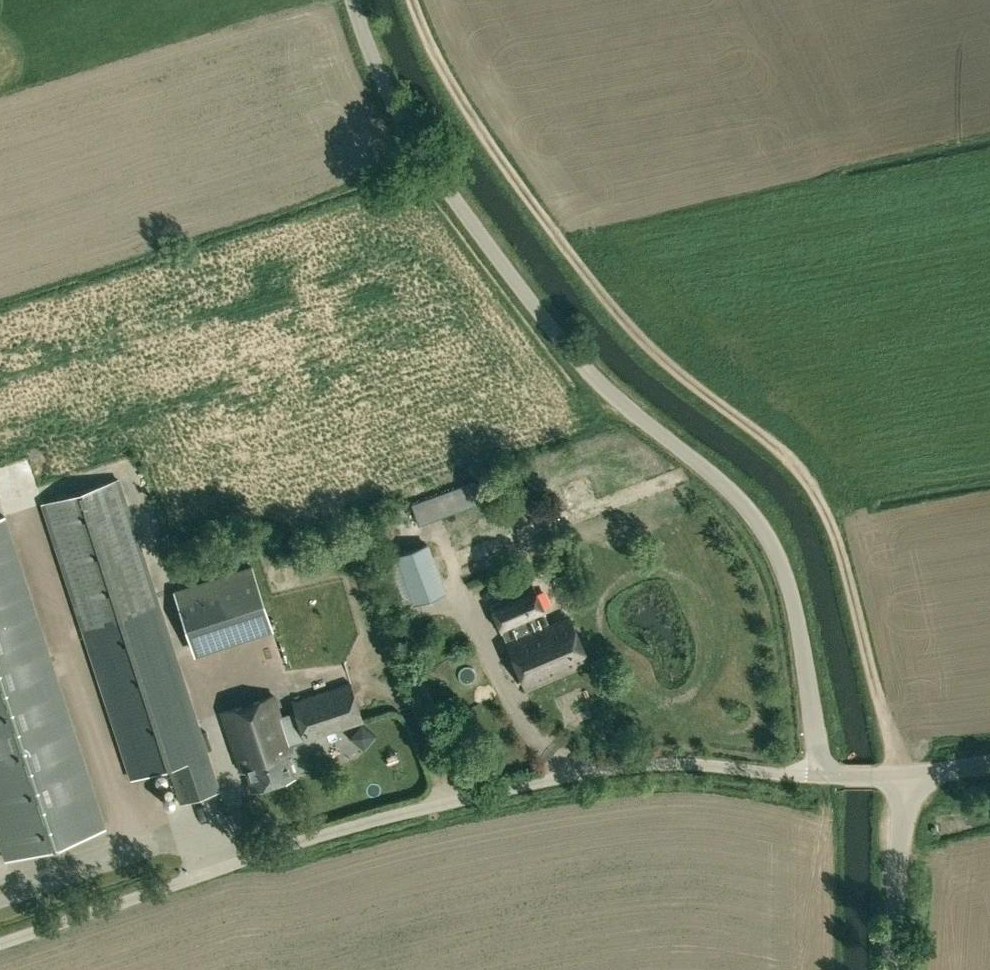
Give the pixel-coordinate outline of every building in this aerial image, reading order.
[(483,501),(475,480),(410,504),(418,525),(483,501)] [(131,779),(167,767),(171,778),(147,786),(155,811),(218,790),(116,481),(40,505),(131,779)] [(2,518),(0,519),(0,846),(5,861),(105,828),(2,518)] [(446,592),(428,543),(396,555),(414,604),(446,592)] [(193,652),(269,627),(249,566),(173,591),(193,652)] [(552,587),(564,588),(564,572),(553,572),(552,587)] [(549,622),(534,586),(489,605),(501,633),(502,633),(506,641),(505,642),(525,690),(589,662),(569,614),(549,622)] [(285,752),(291,750),(289,745),(305,740),(305,741),(364,722),(350,681),(291,701),(295,711),(279,716),(273,696),(221,713),(239,767),(245,765),(252,789),(293,776),(285,752)] [(350,732),(354,744),(370,739),(366,727),(350,732)]
